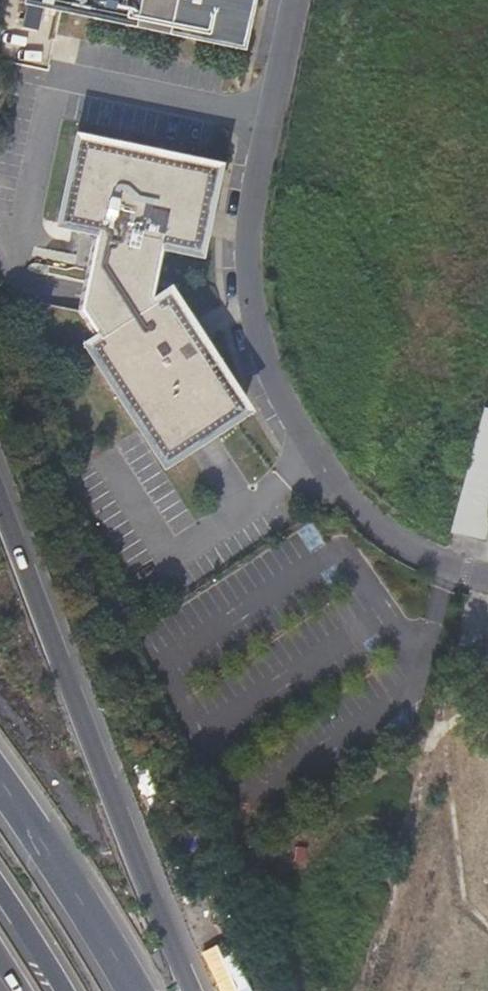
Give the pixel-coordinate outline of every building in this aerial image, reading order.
[(27,2),(241,47),(251,0),(27,0),(27,2)] [(78,142),(78,144),(61,225),(94,231),(78,311),(97,341),(87,347),(139,427),(163,462),(241,411),(166,296),(155,303),(151,297),(161,245),(196,252),(213,170),(78,142)] [(479,408),(454,536),(487,542),(487,410),(479,408)]
